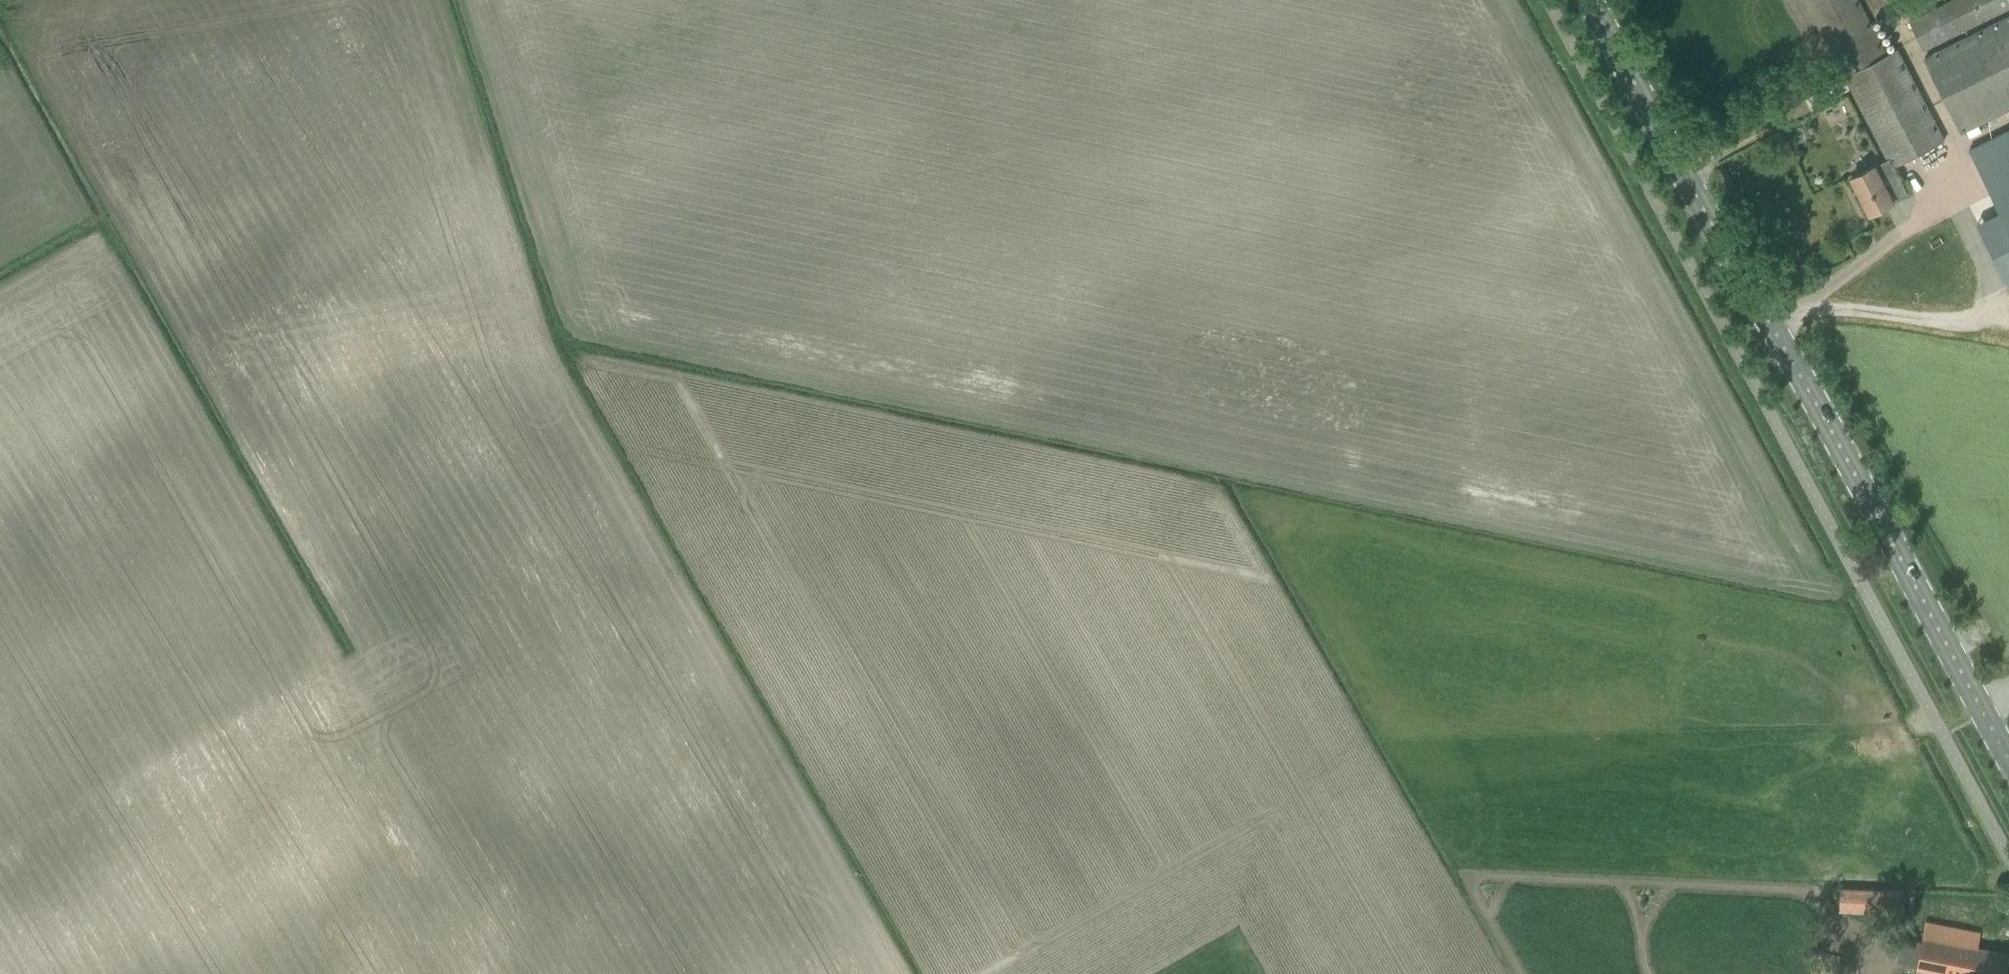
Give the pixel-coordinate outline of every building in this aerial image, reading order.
[(1870,215),(1893,203),(1892,201),(1907,193),(1895,169),(1946,143),(1897,49),(1887,55),(1858,0),(1805,0),(1837,60),(1828,65),(1836,81),(1841,79),(1844,85),(1848,82),(1888,159),(1851,178),(1852,180),(1870,215)] [(1909,22),(1924,51),(2008,9),(2008,0),(1953,0),(1909,22)] [(1923,57),(1961,134),(2008,111),(2008,14),(1923,57)] [(1970,151),(2008,230),(2008,131),(1970,151)] [(1988,245),(2008,287),(2008,235),(1988,245)] [(1899,890),(1870,889),(1869,912),(1899,912),(1899,890)] [(1916,969),(1942,973),(2006,973),(2008,959),(2008,954),(1978,948),(1981,932),(1926,921),(1916,969)]
